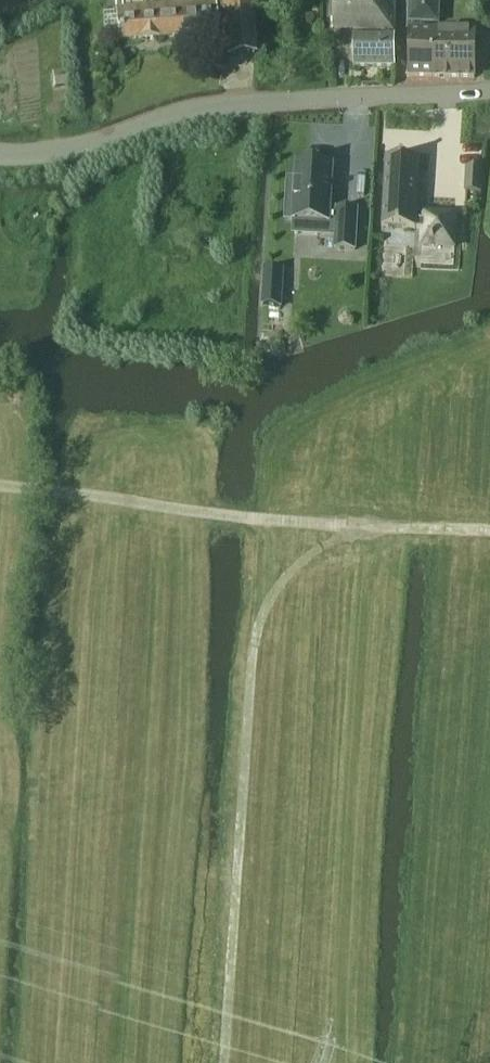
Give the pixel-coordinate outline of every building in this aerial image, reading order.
[(254,53),(251,0),(223,0),(227,55),(254,53)] [(394,31),(396,31),(395,0),(337,0),(334,30),(355,29),(394,31)] [(408,24),(440,25),(441,0),(409,0),(408,24)] [(119,42),(216,35),(214,3),(117,10),(119,42)] [(394,67),(394,31),(355,29),(355,66),(394,67)] [(433,76),(434,32),(411,31),(410,76),(433,76)] [(474,33),(434,32),(433,76),(473,77),(474,33)] [(67,74),(53,76),(55,91),(69,89),(67,74)] [(422,238),(455,240),(456,213),(424,211),(423,219),(417,219),(420,160),(387,158),(383,226),(422,228),(422,238)] [(318,228),(336,229),(336,241),(356,242),(357,210),(338,209),(337,212),(330,211),(332,165),(298,163),(297,180),(289,180),(287,212),(319,214),(318,228)] [(482,168),(467,167),(465,191),(481,192),(482,168)] [(283,270),(266,269),(263,305),(281,306),(283,270)]
